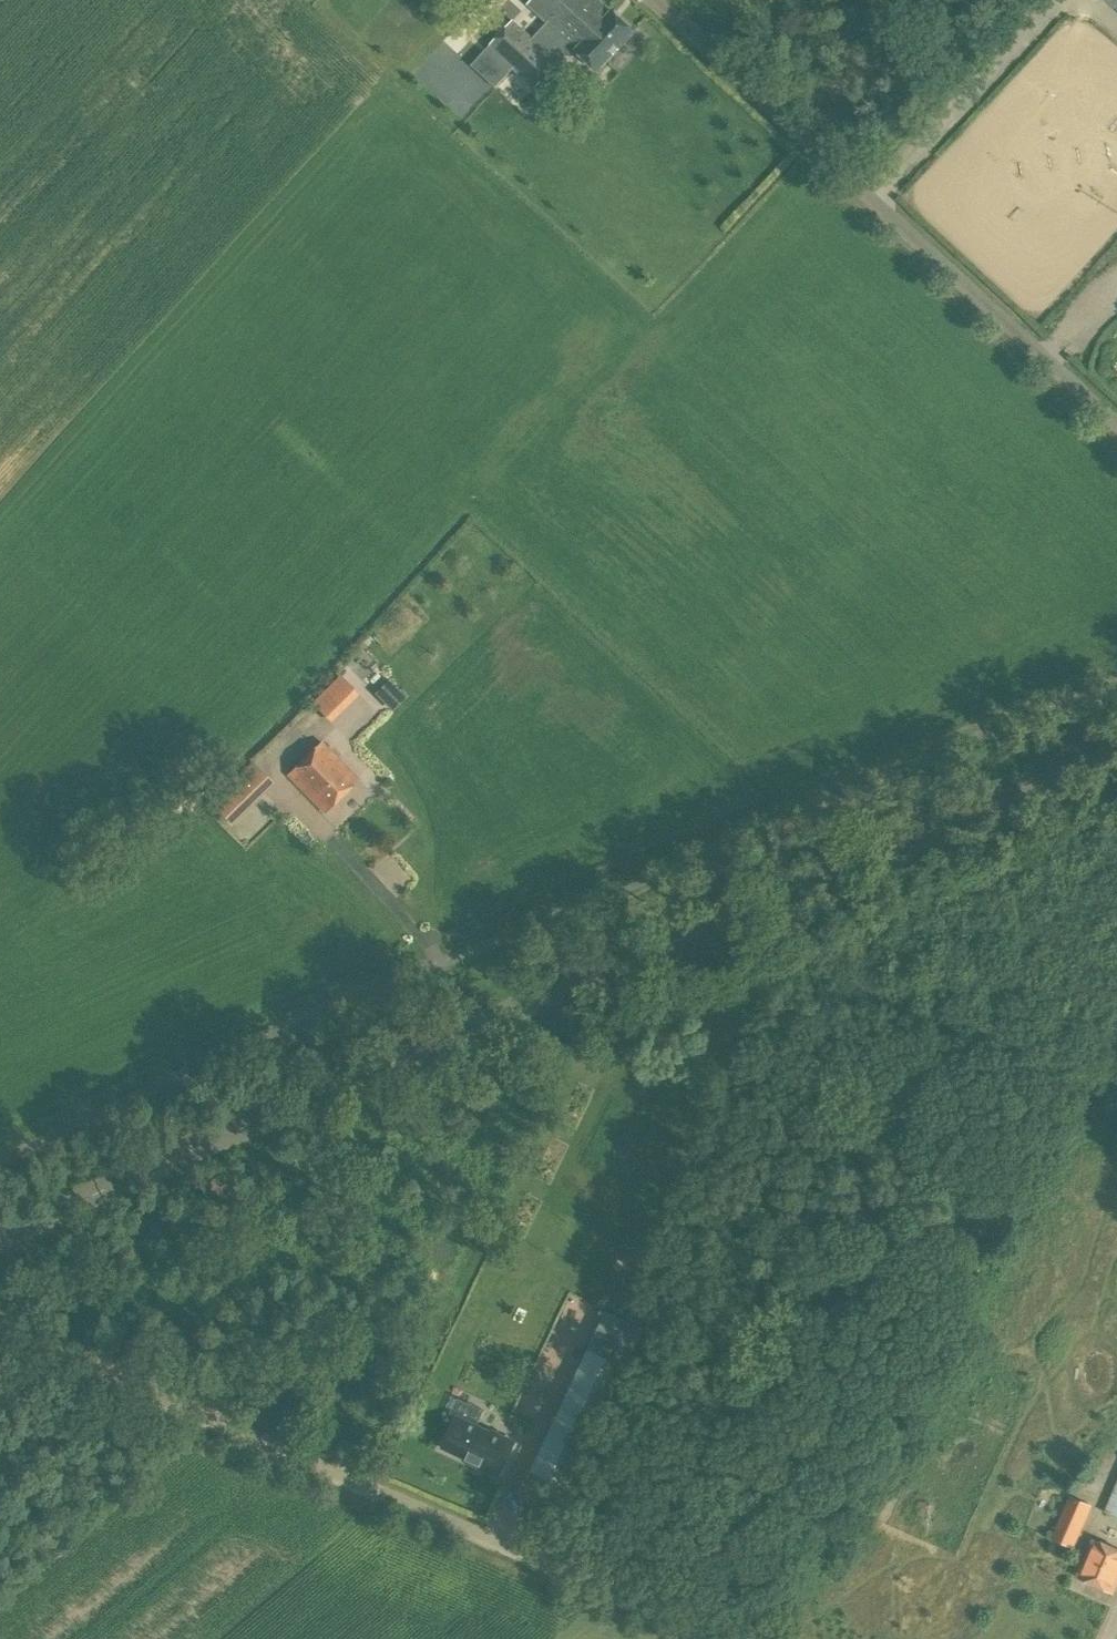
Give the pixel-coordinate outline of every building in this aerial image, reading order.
[(599,0),(530,0),(527,3),(597,70),(634,30),(611,9),(610,10),(599,0)] [(1111,6),(1113,5),(1116,8),(1116,0),(1104,0),(1111,6)] [(558,61),(546,50),(513,19),(489,46),(534,87),(558,61)] [(510,73),(463,125),(485,145),(532,93),(510,73)] [(350,675),(320,705),(340,725),(369,695),(350,675)] [(359,779),(322,740),(286,775),(323,814),(359,779)] [(231,824),(273,783),(252,761),(210,802),(231,824)] [(206,1225),(216,1221),(212,1212),(202,1215),(206,1225)] [(606,1311),(588,1349),(627,1367),(628,1368),(646,1329),(606,1311)] [(587,1349),(563,1401),(602,1420),(627,1367),(588,1349),(587,1349)] [(602,1420),(563,1401),(530,1471),(569,1489),(602,1420)] [(475,1403),(470,1414),(489,1423),(494,1411),(475,1403)] [(513,1442),(456,1417),(442,1449),(500,1473),(513,1442)] [(1104,1512),(1116,1518),(1116,1480),(1104,1512)] [(1073,1548),(1091,1506),(1069,1497),(1051,1538),(1073,1548)] [(1116,1582),(1116,1551),(1093,1540),(1077,1575),(1113,1592),(1116,1582)]
